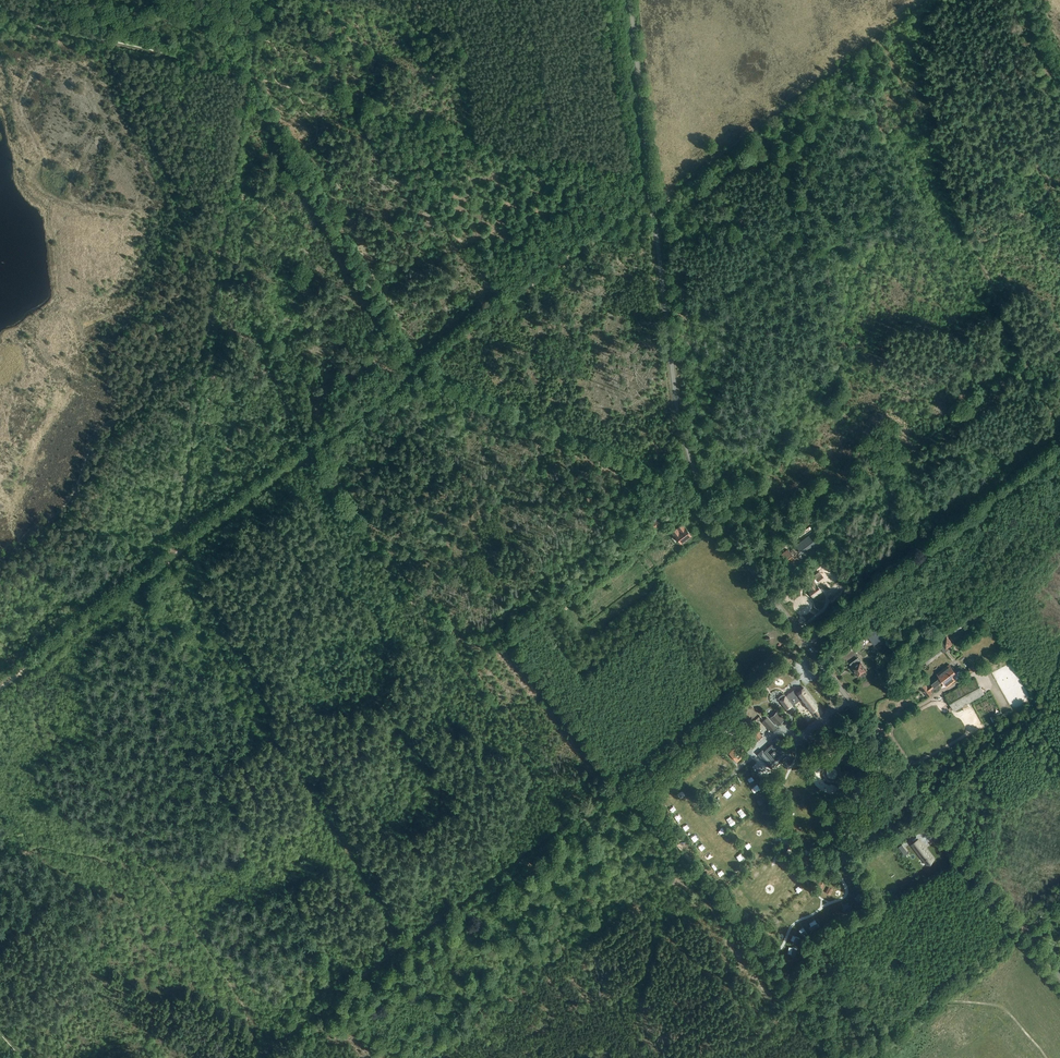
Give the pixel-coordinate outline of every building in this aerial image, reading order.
[(791,534),(806,523),(801,516),(786,528),(791,534)] [(651,525),(653,529),(660,524),(658,520),(651,525)] [(825,520),(814,528),(816,530),(827,522),(825,520)] [(683,524),(672,532),(675,536),(675,535),(681,543),(691,536),(683,524)] [(814,544),(815,543),(809,535),(796,546),(802,553),(814,544)] [(815,543),(814,544),(818,548),(822,545),(819,540),(815,543)] [(791,563),(795,559),(788,549),(781,555),(787,563),(790,561),(791,563)] [(819,582),(825,578),(819,571),(813,575),(819,582)] [(808,590),(813,598),(822,591),(816,584),(813,580),(807,584),(810,588),(808,590)] [(833,597),(837,602),(845,595),(841,591),(833,597)] [(877,629),(870,634),(877,643),(883,637),(877,629)] [(938,644),(944,651),(953,644),(947,637),(938,644)] [(880,651),(876,644),(871,648),(875,655),(880,651)] [(885,657),(881,651),(876,655),(879,660),(885,657)] [(859,676),(867,670),(858,658),(850,664),(853,667),(852,667),(859,676)] [(950,664),(937,673),(947,687),(956,680),(953,675),(956,672),(950,664)] [(796,666),(790,672),(799,681),(805,675),(796,666)] [(925,683),(921,687),(928,696),(934,691),(941,686),(939,685),(942,682),(938,677),(927,686),(925,683)] [(976,679),(946,695),(954,711),(970,702),(984,694),(984,693),(976,679)] [(797,693),(794,695),(791,692),(785,696),(780,701),(787,710),(790,708),(792,706),(793,706),(802,699),(816,718),(823,713),(803,688),(797,693)] [(777,711),(771,718),(778,726),(785,719),(777,711)] [(762,722),(772,732),(776,729),(767,718),(762,722)] [(749,720),(743,726),(755,740),(762,734),(749,720)] [(762,750),(758,754),(771,768),(790,751),(777,736),(772,740),(776,745),(766,754),(762,750)] [(729,754),(730,755),(737,763),(747,753),(738,744),(729,754)] [(670,780),(666,784),(670,789),(675,785),(670,780)] [(741,800),(744,806),(749,803),(746,797),(741,800)] [(934,857),(920,838),(912,844),(926,863),(934,857)] [(801,861),(808,865),(811,858),(804,855),(801,861)] [(754,872),(759,868),(755,863),(750,867),(754,872)] [(806,878),(812,881),(815,875),(810,872),(806,878)] [(794,904),(798,901),(793,894),(789,896),(794,904)] [(861,904),(866,897),(862,894),(857,902),(861,904)] [(784,903),(782,907),(790,911),(792,907),(784,903)]
